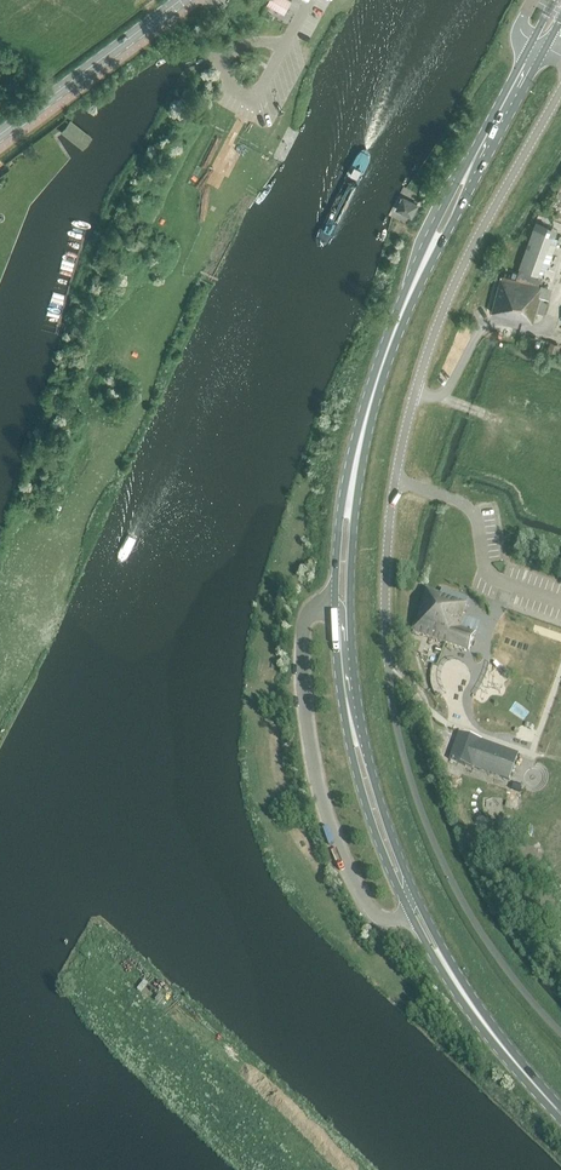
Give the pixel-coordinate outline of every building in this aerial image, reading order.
[(267,4),(285,13),(292,1),(290,0),(270,0),(267,4)] [(31,76),(24,84),(30,89),(37,80),(31,76)] [(70,119),(69,120),(61,130),(64,133),(83,148),(92,136),(70,119)] [(395,210),(413,219),(420,205),(403,196),(395,210)] [(541,297),(540,297),(541,295),(542,286),(501,277),(492,313),(534,324),(537,312),(545,314),(548,303),(541,300),(541,297)] [(463,615),(469,599),(442,590),(440,595),(427,590),(413,632),(469,651),(479,622),(464,617),(465,616),(463,615)] [(480,744),(482,740),(459,732),(449,759),(509,781),(519,753),(518,753),(516,757),(480,744)]
